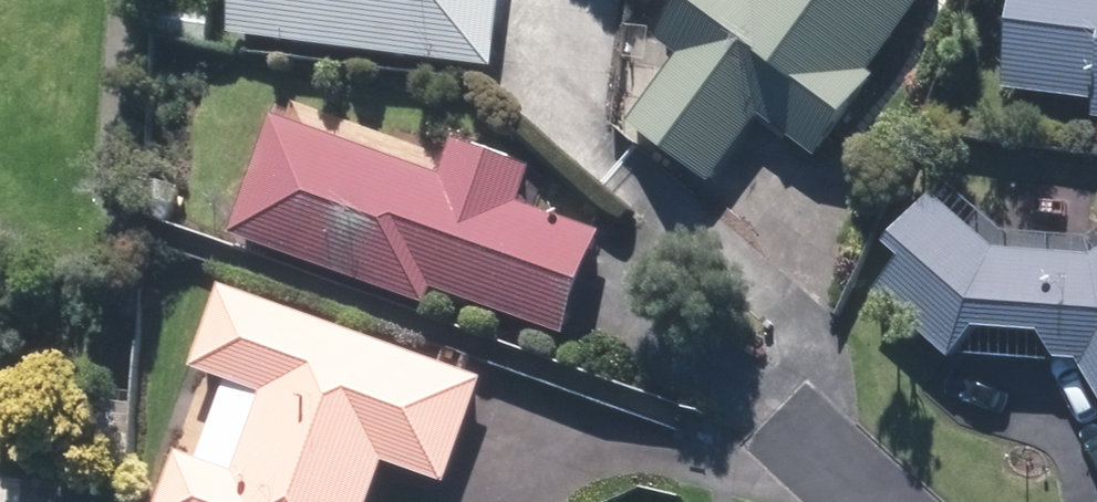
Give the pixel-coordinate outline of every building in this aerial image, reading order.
[(174,0),(173,0),(168,37),(215,44),(221,7),(174,0)] [(239,30),(504,69),(514,0),(244,0),(239,30)] [(765,117),(829,162),(887,81),(876,73),(928,0),(696,0),(665,44),(683,57),(637,122),(719,181),(765,117)] [(1020,86),(1096,92),(1096,0),(1027,0),(1020,86)] [(439,300),(443,288),(577,333),(613,229),(529,201),(541,164),(465,138),(454,172),(284,114),(243,234),(439,300)] [(1005,247),(950,196),(876,275),(959,353),(984,326),(984,328),(1056,332),(1066,360),(1082,361),(1096,385),(1096,254),(1005,247)] [(495,377),(232,284),(203,366),(274,391),(246,470),(190,450),(171,501),(382,501),(396,461),(457,482),(495,377)]
